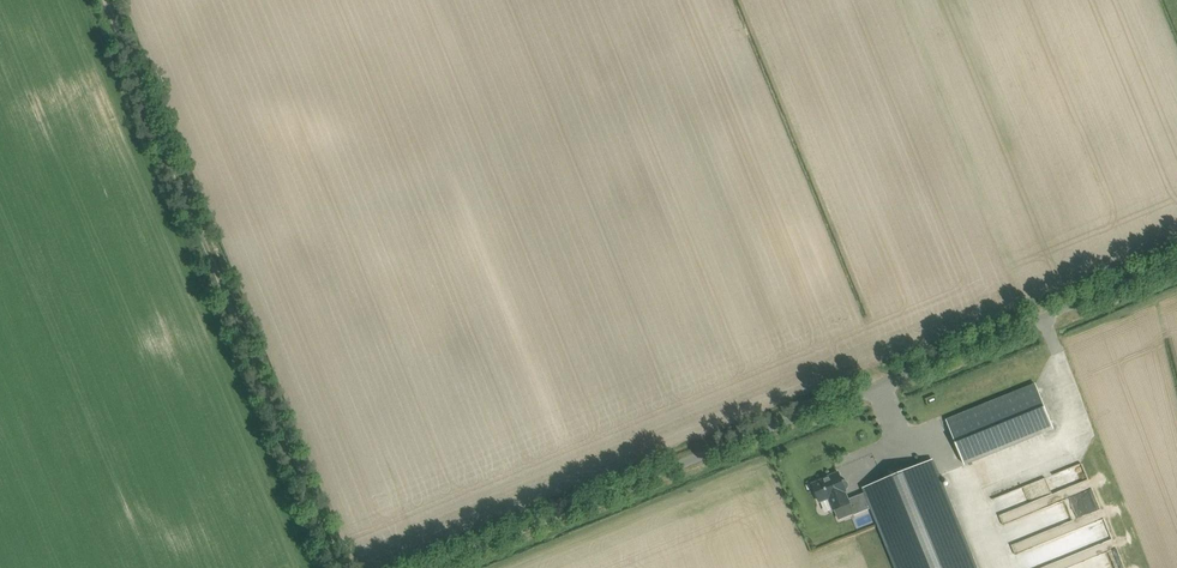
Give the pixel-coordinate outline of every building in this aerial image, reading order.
[(947,421),(965,465),(1054,429),(1035,384),(947,421)] [(897,567),(975,567),(931,460),(865,488),(866,492),(873,508),(897,567)] [(866,492),(848,499),(845,492),(846,491),(846,490),(847,490),(849,487),(849,485),(848,482),(846,481),(843,480),(842,481),(839,473),(822,479),(823,480),(812,484),(820,502),(828,499),(833,510),(834,510),(838,520),(853,514),(854,516),(873,508),(866,492)] [(1001,515),(1004,522),(1033,512),(1030,504),(1054,495),(1048,478),(996,496),(1003,514),(1001,515)] [(1090,513),(1101,508),(1093,488),(1081,493),(1090,513)] [(1115,549),(1072,564),(1089,548),(1114,539),(1106,518),(1090,523),(1084,517),(1012,542),(1016,554),(1029,549),(1036,556),(1047,552),(1032,566),(1033,567),(1122,567),(1115,549)]
